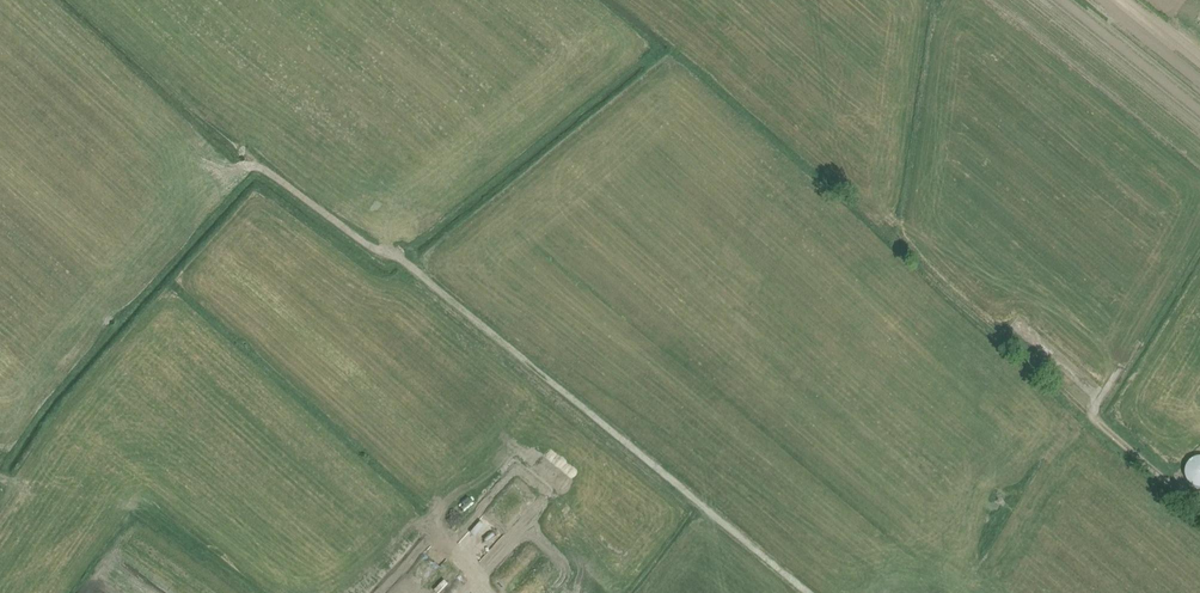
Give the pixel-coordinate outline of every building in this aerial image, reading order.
[(1198,487),(1199,487),(1199,456),(1196,456),(1194,457),(1191,459),(1188,462),(1187,464),(1186,466),(1185,471),(1185,473),(1185,476),(1186,478),(1187,480),(1189,482),(1190,484),(1192,485),(1194,486),(1196,487),(1198,487)]
